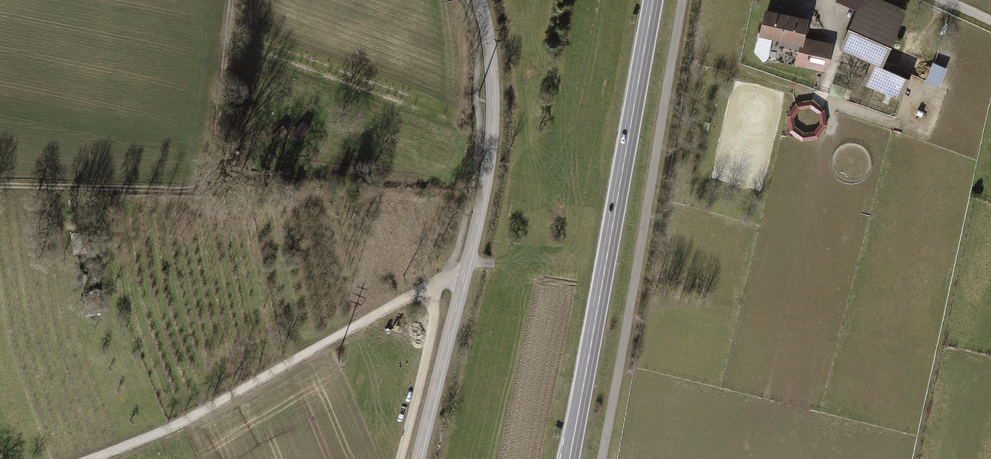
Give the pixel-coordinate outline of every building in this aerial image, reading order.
[(880,66),(906,7),(888,0),(860,0),(841,45),(872,58),(862,81),(899,97),(908,78),(880,66)] [(801,42),(802,37),(807,16),(767,7),(761,33),(801,42)] [(802,37),(801,42),(797,61),(822,67),(827,43),(802,37)] [(941,85),(947,66),(933,61),(926,80),(941,85)]
